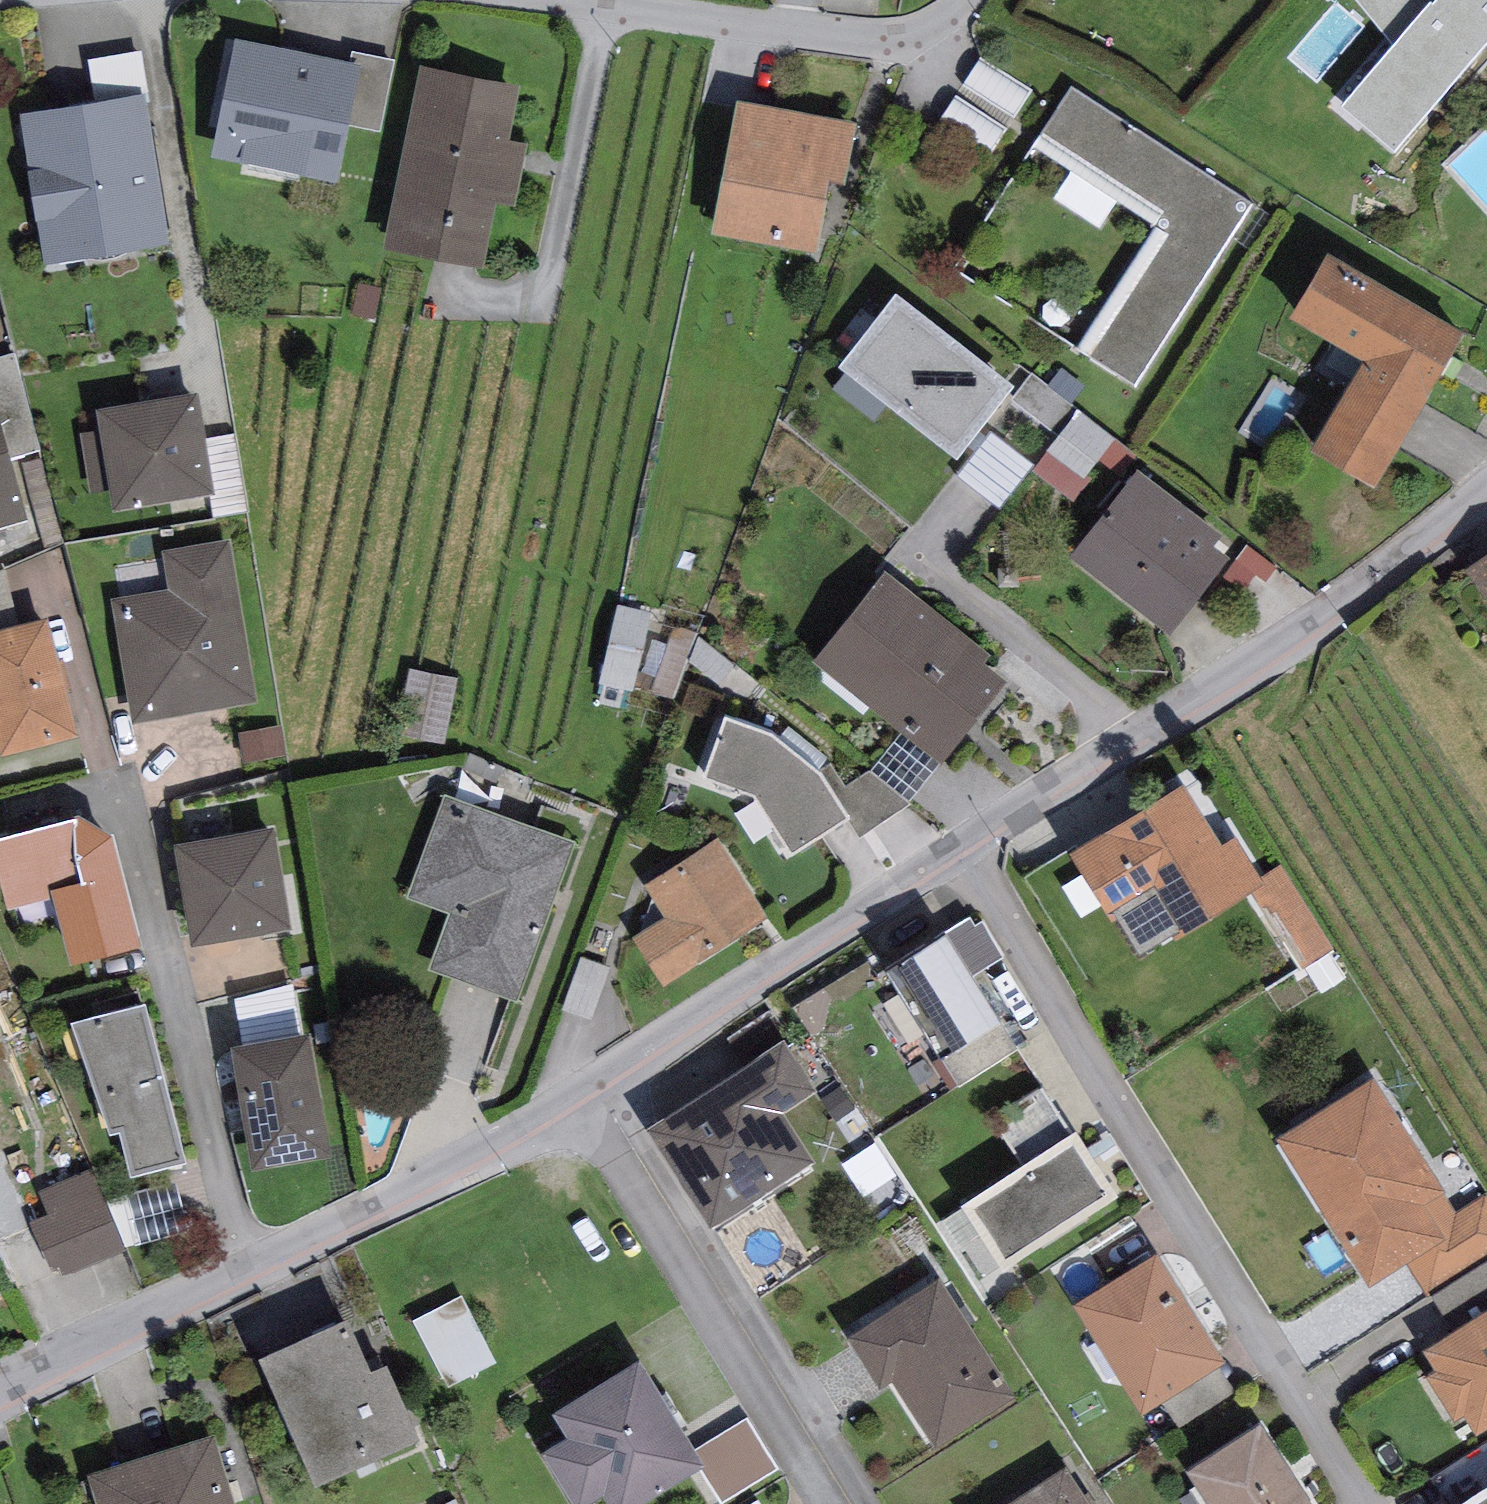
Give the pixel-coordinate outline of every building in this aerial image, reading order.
[(1341,104),(1400,154),(1486,52),(1486,0),(1354,0),(1398,37),(1341,104)] [(350,67),(235,43),(210,160),(336,185),(349,126),(360,69),(350,67)] [(394,63),(352,55),(350,67),(360,69),(349,126),(380,133),(394,63)] [(980,58),(941,121),(993,153),(1032,91),(980,58)] [(384,253),(482,273),(496,207),(514,211),(527,147),(508,143),(520,89),(420,70),(384,253)] [(1251,205),(1071,90),(1034,148),(1158,227),(1078,352),(1133,388),(1251,205)] [(146,98),(20,119),(46,271),(172,250),(146,98)] [(855,129),(736,108),(713,238),(816,256),(828,189),(844,192),(855,129)] [(1452,172),(1486,210),(1486,139),(1452,172)] [(1465,337),(1329,260),(1291,327),(1363,368),(1312,458),(1376,494),(1465,337)] [(898,299),(839,372),(955,465),(1014,392),(898,299)] [(0,360),(0,423),(2,423),(12,462),(43,454),(15,356),(0,360)] [(114,516),(217,498),(199,397),(96,416),(99,433),(81,437),(92,495),(110,492),(114,516)] [(29,526),(12,462),(2,423),(0,423),(0,535),(29,526)] [(970,487),(1016,507),(1036,463),(990,442),(970,487)] [(1137,474),(1070,562),(1165,635),(1171,639),(1231,561),(1213,548),(1221,538),(1137,474)] [(171,591),(111,602),(133,726),(257,704),(229,544),(165,555),(171,591)] [(1461,579),(1486,610),(1486,558),(1461,579)] [(989,657),(885,575),(813,666),(899,733),(942,767),(1006,685),(982,666),(989,657)] [(700,632),(617,606),(600,685),(673,698),(687,664),(700,632)] [(0,635),(0,763),(80,742),(48,622),(0,635)] [(762,688),(700,632),(687,664),(746,706),(762,688)] [(455,681),(409,672),(396,736),(442,745),(455,681)] [(771,740),(725,722),(705,784),(754,799),(792,859),(849,824),(817,777),(771,740)] [(785,727),(771,740),(817,777),(830,762),(785,727)] [(942,767),(899,733),(872,772),(911,805),(942,767)] [(846,785),(830,762),(817,777),(849,824),(861,834),(911,805),(872,772),(846,785)] [(1185,789),(1070,858),(1112,927),(1119,923),(1140,958),(1172,938),(1176,945),(1256,898),(1265,892),(1257,878),(1236,843),(1222,851),(1185,789)] [(573,846),(445,800),(409,899),(452,915),(429,972),(443,977),(516,1005),(573,846)] [(0,845),(0,885),(7,913),(53,902),(71,970),(141,952),(112,842),(78,823),(0,845)] [(273,835),(177,851),(194,949),(290,932),(273,835)] [(720,842),(644,888),(665,923),(632,943),(661,990),(770,923),(720,842)] [(1282,865),(1257,878),(1265,892),(1256,898),(1306,971),(1334,951),(1282,865)] [(1004,959),(983,926),(976,930),(970,920),(884,974),(958,1089),(1018,1051),(972,979),(1004,959)] [(293,987),(236,1001),(246,1052),(302,1040),(293,987)] [(120,1136),(131,1180),(186,1168),(144,1009),(73,1030),(110,1139),(120,1136)] [(246,1052),(233,1055),(255,1174),(332,1160),(311,1038),(302,1040),(246,1052)] [(785,1046),(647,1134),(711,1233),(815,1167),(783,1117),(817,1096),(785,1046)] [(1373,1083),(1275,1147),(1327,1228),(1348,1263),(1369,1292),(1409,1266),(1445,1243),(1424,1210),(1445,1196),(1373,1083)] [(993,1120),(1025,1170),(1075,1138),(1043,1088),(993,1120)] [(1025,1170),(963,1210),(1004,1274),(1117,1203),(1075,1138),(1025,1170)] [(92,1174),(5,1209),(37,1289),(124,1254),(92,1174)] [(169,1186),(120,1199),(133,1250),(182,1237),(169,1186)] [(1445,1196),(1424,1210),(1445,1243),(1409,1266),(1428,1296),(1486,1258),(1486,1200),(1485,1197),(1457,1215),(1445,1196)] [(1158,1257),(1074,1308),(1143,1420),(1226,1369),(1158,1257)] [(1431,1301),(1455,1337),(1486,1317),(1486,1266),(1431,1301)] [(939,1285),(849,1344),(881,1392),(891,1385),(936,1452),(1015,1399),(939,1285)] [(461,1296),(413,1321),(448,1387),(496,1362),(461,1296)] [(1455,1337),(1424,1358),(1435,1375),(1427,1381),(1457,1426),(1465,1421),(1478,1442),(1486,1437),(1486,1317),(1455,1337)] [(349,1328),(260,1365),(315,1495),(420,1450),(386,1370),(371,1377),(349,1328)] [(639,1367),(553,1420),(567,1444),(543,1458),(571,1503),(600,1503),(602,1503),(603,1503),(653,1503),(704,1473),(639,1367)] [(725,1503),(783,1476),(757,1421),(699,1449),(725,1503)] [(1186,1476),(1203,1503),(1310,1503),(1263,1429),(1186,1476)] [(88,1480),(96,1503),(233,1503),(213,1441),(88,1480)] [(1019,1503),(1088,1503),(1068,1473),(1019,1503)] [(1474,1503),(1486,1503),(1486,1495),(1474,1503)]
